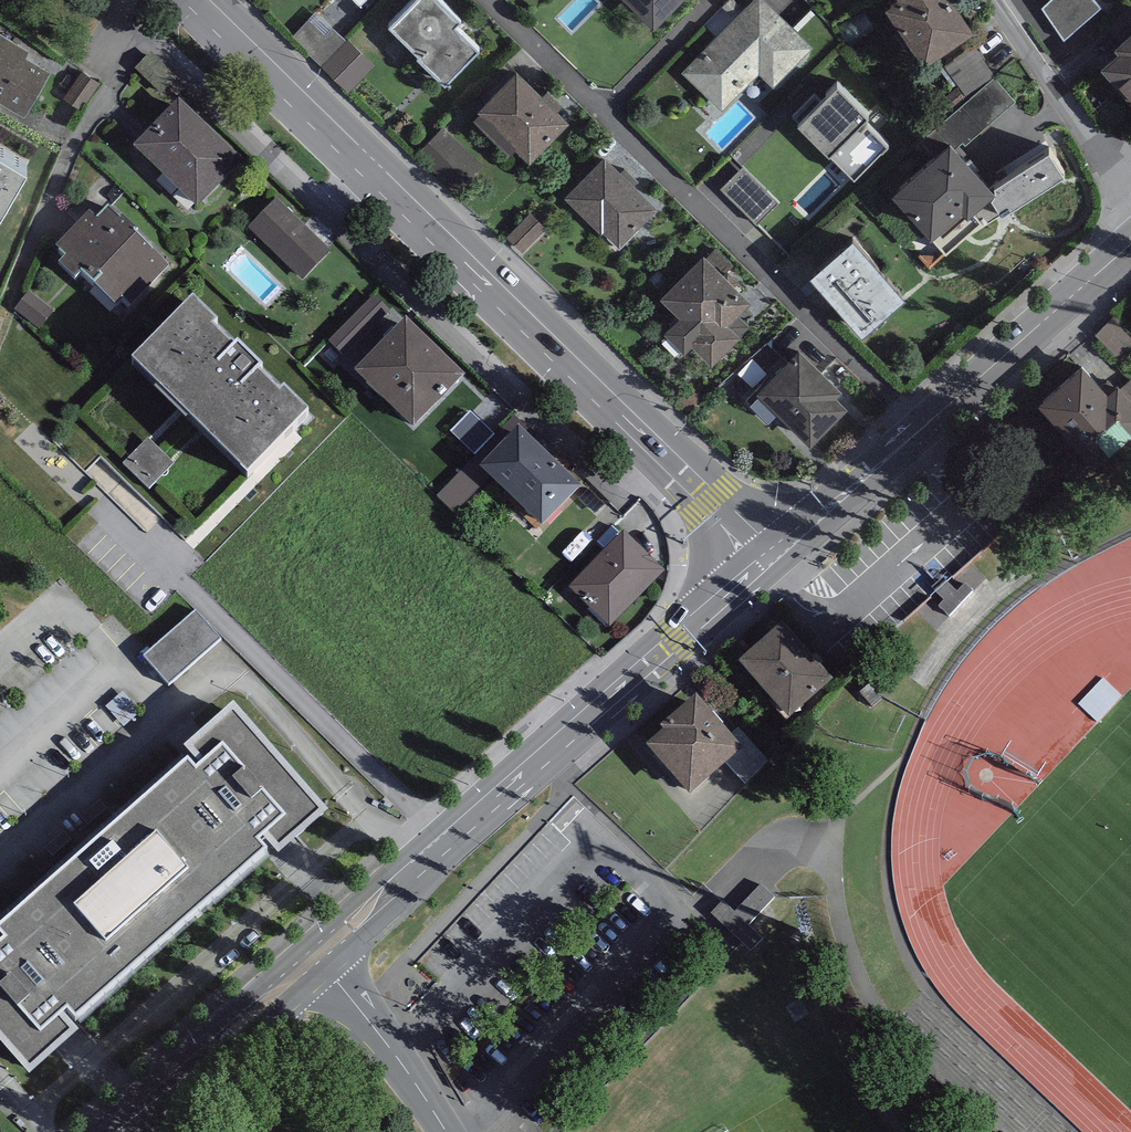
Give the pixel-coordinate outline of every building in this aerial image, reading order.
[(447,0),(409,0),(389,21),(419,50),(416,53),(446,82),(481,45),(455,20),(461,13),(447,0)] [(654,23),(676,0),(631,0),(654,23)] [(768,0),(750,0),(681,69),(720,108),(759,69),(774,84),(813,45),(768,0)] [(959,0),(886,0),(923,55),(974,21),(959,0)] [(1069,44),(1105,13),(1094,0),(1054,0),(1041,12),(1069,44)] [(373,61),(316,10),(293,35),(349,86),(373,61)] [(0,26),(0,94),(24,108),(50,64),(26,49),(29,43),(0,26)] [(1114,40),(1119,46),(1101,61),(1130,97),(1130,26),(1114,40)] [(945,64),(968,97),(993,75),(996,73),(972,43),(945,64)] [(568,117),(517,64),(478,103),(480,106),(473,113),(509,150),(517,143),(529,155),(568,117)] [(968,97),(943,118),(965,143),(1014,99),(993,75),(968,97)] [(868,108),(837,78),(798,116),(854,172),(888,138),(863,114),(868,108)] [(244,163),(180,99),(134,145),(198,208),(244,163)] [(482,164),(442,124),(416,151),(456,191),(482,164)] [(992,179),(950,133),(891,186),(930,230),(961,202),(967,209),(995,184),(992,179)] [(0,142),(0,201),(25,157),(0,142)] [(1048,144),(992,179),(995,184),(967,209),(961,202),(930,230),(944,251),(967,230),(1063,167),(1048,144)] [(656,204),(603,153),(564,193),(617,244),(656,204)] [(778,201),(743,165),(722,186),(757,222),(778,201)] [(810,225),(843,192),(828,176),(795,209),(810,225)] [(332,251),(277,198),(248,227),(303,280),(332,251)] [(90,212),(56,246),(66,256),(11,238),(74,280),(81,273),(116,308),(123,300),(131,308),(170,268),(134,233),(137,230),(122,216),(120,218),(108,207),(96,219),(90,212)] [(509,237),(522,256),(552,234),(539,216),(509,237)] [(861,327),(904,290),(853,231),(810,268),(861,327)] [(750,297),(703,251),(660,294),(679,314),(663,330),(684,350),(692,341),(711,360),(750,321),(738,309),(750,297)] [(216,324),(192,301),(132,363),(249,477),(310,414),(284,389),(278,394),(258,374),(263,370),(238,346),(233,350),(212,329),(216,324)] [(464,376),(406,320),(355,372),(413,429),(464,376)] [(842,387),(798,344),(756,388),(811,441),(848,403),(837,393),(842,387)] [(1038,397),(1095,462),(1130,431),(1130,393),(1118,378),(1107,387),(1082,359),(1038,397)] [(453,437),(475,460),(496,440),(474,417),(453,437)] [(580,487),(519,428),(480,468),(541,528),(580,487)] [(152,445),(126,470),(151,496),(177,471),(152,445)] [(664,573),(624,532),(567,587),(607,628),(664,573)] [(953,586),(948,581),(943,587),(937,592),(942,597),(944,599),(938,605),(949,615),(974,590),(965,582),(957,590),(953,586)] [(196,612),(143,657),(167,684),(220,640),(196,612)] [(833,681),(783,624),(738,664),(788,720),(833,681)] [(743,752),(697,697),(659,728),(663,733),(647,747),(689,797),(743,752)] [(184,750),(190,757),(0,926),(0,1044),(30,1077),(85,1028),(77,1020),(266,852),(273,861),(328,812),(233,706),(184,750)] [(723,899),(710,912),(751,950),(762,938),(748,924),(775,896),(761,883),(735,911),(723,899)]
